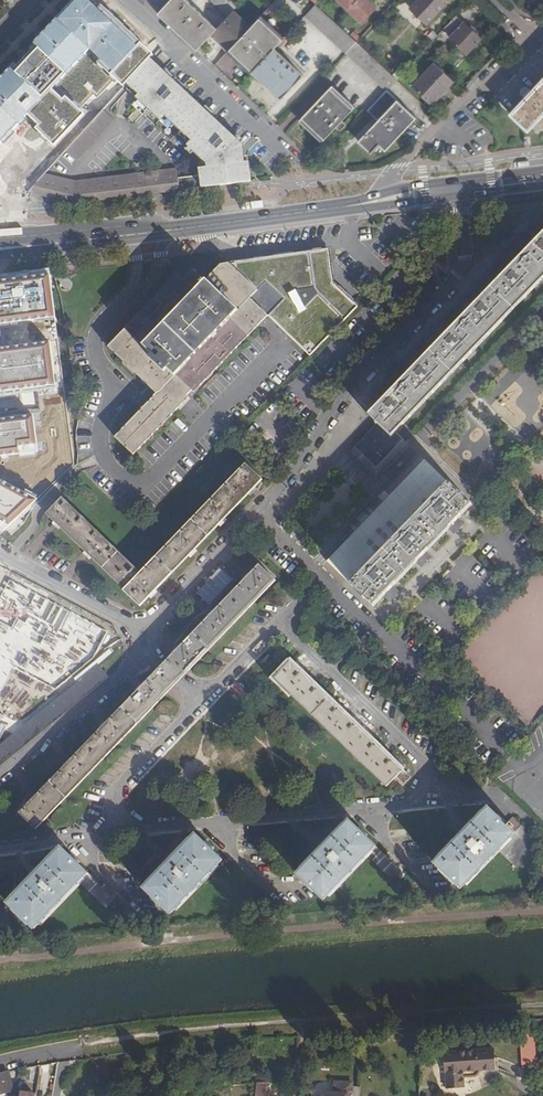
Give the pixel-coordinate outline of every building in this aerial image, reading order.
[(27,114),(38,125),(35,129),(55,148),(85,114),(80,108),(91,95),(97,98),(114,81),(121,87),(152,55),(93,0),(82,0),(0,84),(0,143),(27,114)] [(146,1),(158,13),(161,10),(170,0),(147,0),(146,1)] [(161,10),(201,47),(213,33),(218,28),(188,0),(170,0),(161,10)] [(231,0),(211,0),(229,17),(234,11),(238,7),(231,0)] [(312,0),(310,0),(304,6),(309,11),(316,4),(312,0)] [(349,8),(357,0),(340,0),(349,8)] [(349,8),(362,21),(375,7),(368,0),(357,0),(349,8)] [(445,4),(441,0),(418,0),(411,7),(427,23),(445,4)] [(305,15),(346,53),(356,42),(336,23),(316,4),(309,11),(305,15)] [(251,27),(234,11),(229,17),(218,28),(213,33),(229,49),(230,49),(251,27)] [(230,49),(253,70),(275,47),(276,45),(271,40),(288,22),(276,12),(260,30),(253,24),(251,27),(230,49)] [(481,38),(457,15),(444,29),(451,36),(450,37),(467,54),(481,38)] [(439,34),(423,51),(428,55),(443,38),(439,34)] [(388,89),(397,79),(357,41),(356,42),(346,53),(386,91),(388,89)] [(275,47),(253,70),(282,97),(303,75),(275,47)] [(226,57),(218,62),(223,70),(232,66),(226,57)] [(159,64),(153,58),(144,67),(134,77),(127,85),(133,91),(140,96),(165,69),(159,64)] [(433,102),(454,80),(435,63),(415,84),(433,102)] [(73,204),(250,182),(248,162),(244,162),(242,155),(239,155),(237,148),(241,144),(241,141),(165,69),(140,96),(137,99),(160,122),(166,118),(193,143),(187,149),(207,167),(207,168),(208,175),(199,176),(179,179),(177,169),(172,170),(143,174),(104,178),(78,182),(77,182),(68,179),(46,173),(29,192),(30,192),(41,195),(73,204)] [(509,112),(526,128),(542,110),(542,76),(525,95),(509,112)] [(336,126),(342,120),(352,109),(330,88),(302,117),(324,138),(336,126)] [(386,91),(369,109),(377,118),(358,139),(371,151),(379,144),(386,149),(417,116),(388,89),(386,91)] [(104,110),(66,152),(76,161),(114,120),(104,110)] [(354,127),(360,133),(374,117),(367,112),(354,127)] [(346,124),(342,120),(336,126),(340,130),(346,124)] [(367,416),(374,422),(372,425),(352,445),(351,446),(377,470),(399,447),(402,449),(404,448),(406,445),(393,433),(399,427),(404,423),(465,360),(542,278),(542,232),(542,234),(539,237),(534,242),(511,265),(506,261),(504,264),(508,269),(504,273),(481,298),(476,302),(473,306),(450,330),(446,333),(442,338),(419,362),(415,366),(411,370),(388,395),(385,398),(380,402),(376,406),(367,416)] [(531,239),(531,238),(525,234),(518,242),(523,248),(531,239)] [(267,317),(309,357),(322,343),(331,334),(339,326),(355,309),(331,286),(327,251),(313,253),(218,266),(204,280),(193,270),(183,280),(178,275),(108,348),(157,395),(115,438),(133,456),(267,317)] [(331,286),(351,305),(360,296),(329,266),(331,286)] [(492,280),(501,271),(500,270),(495,266),(486,275),(492,280)] [(0,280),(0,326),(55,319),(49,274),(0,280)] [(473,298),(476,302),(481,298),(478,296),(486,287),(480,282),(471,290),(475,294),(473,298)] [(55,387),(50,342),(3,347),(0,327),(0,394),(55,387)] [(439,336),(442,338),(446,333),(443,330),(442,329),(437,333),(439,336)] [(432,344),(439,336),(437,333),(434,330),(425,339),(432,344)] [(411,363),(415,366),(419,362),(417,359),(425,351),(419,345),(414,351),(411,354),(414,358),(411,363)] [(381,395),(385,398),(388,395),(386,391),(393,383),(388,378),(380,387),(383,390),(381,395)] [(0,417),(0,456),(39,452),(34,413),(0,417)] [(327,563),(348,584),(397,533),(445,483),(424,462),(360,528),(327,563)] [(123,591),(140,606),(261,483),(245,466),(141,573),(63,498),(47,515),(84,551),(123,589),(123,591)] [(11,525),(38,499),(0,480),(0,519),(11,525)] [(449,530),(452,533),(457,529),(459,531),(463,527),(460,523),(460,519),(472,507),(446,482),(445,483),(397,533),(348,584),(373,609),(384,597),(387,601),(392,596),(394,598),(398,594),(394,590),(395,586),(417,564),(420,567),(424,562),(427,565),(431,560),(427,557),(427,553),(449,530)] [(11,525),(6,530),(12,536),(26,523),(20,517),(11,525)] [(459,531),(457,529),(452,533),(452,534),(455,537),(460,532),(459,531)] [(427,565),(424,562),(420,567),(419,568),(422,570),(427,565)] [(181,680),(275,583),(259,567),(165,664),(20,813),(37,829),(181,680)] [(11,583),(0,603),(0,690),(12,667),(55,689),(92,658),(106,632),(11,583)] [(291,662),(274,680),(387,789),(394,782),(396,779),(404,787),(413,778),(404,770),(402,771),(291,662)] [(110,677),(100,664),(89,673),(42,710),(0,744),(0,765),(110,677)] [(513,834),(487,809),(434,863),(460,888),(497,850),(514,866),(539,840),(522,824),(513,834)] [(393,881),(401,872),(348,820),(295,875),(322,901),(366,856),(393,881)] [(169,914),(222,860),(196,834),(143,889),(169,914)] [(114,898),(62,848),(9,902),(35,927),(78,882),(106,907),(114,898)] [(535,1031),(535,1019),(521,1020),(522,1031),(535,1031)] [(524,1064),(537,1064),(535,1031),(522,1031),(524,1064)] [(496,1069),(495,1050),(443,1053),(445,1073),(447,1073),(448,1089),(464,1088),(464,1077),(475,1076),(480,1073),(481,1070),(496,1069)] [(14,1091),(11,1076),(6,1077),(6,1073),(0,1074),(0,1094),(14,1091)] [(256,1084),(254,1095),(262,1095),(264,1083),(256,1084)] [(360,1087),(353,1087),(353,1084),(334,1083),(334,1094),(322,1094),(322,1095),(359,1095),(360,1087)]
